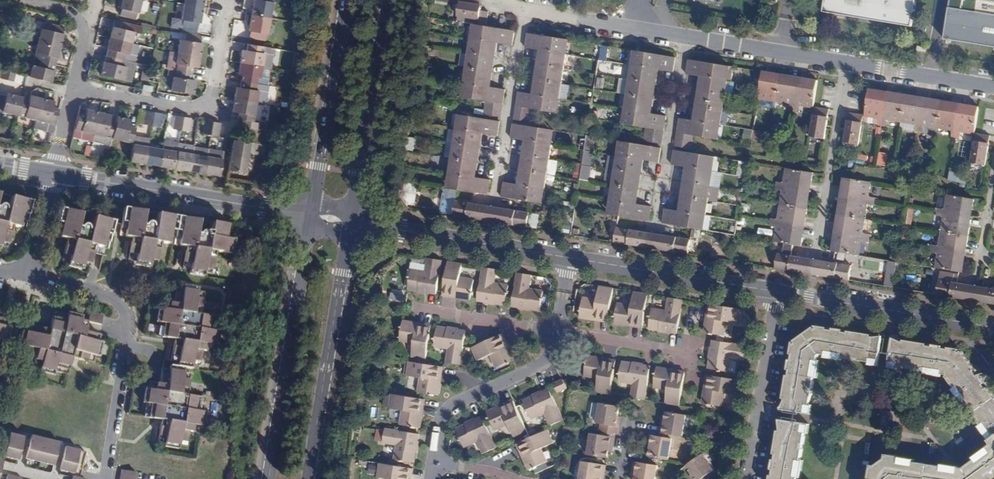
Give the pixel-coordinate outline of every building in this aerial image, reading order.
[(120,9),(122,9),(120,16),(136,20),(138,13),(139,14),(142,0),(122,0),(120,9)] [(251,15),(270,18),(274,0),(254,0),(251,15)] [(823,12),(912,26),(916,0),(825,0),(823,12)] [(943,39),(993,48),(993,0),(950,0),(943,39)] [(482,5),(460,2),(457,17),(478,20),(478,25),(486,26),(487,18),(488,12),(481,10),(482,5)] [(200,24),(203,7),(183,4),(181,20),(182,20),(181,27),(197,30),(198,24),(200,24)] [(270,18),(251,15),(248,32),(250,32),(249,38),(265,41),(266,35),(268,35),(270,18)] [(130,24),(114,20),(110,38),(132,43),(135,32),(129,31),(130,24)] [(41,29),(38,42),(60,47),(64,33),(63,33),(64,28),(48,24),(47,30),(41,29)] [(486,26),(478,25),(475,40),(493,42),(499,43),(504,44),(507,30),(486,26)] [(515,31),(507,30),(504,44),(512,46),(513,39),(515,31)] [(525,48),(533,49),(535,34),(528,33),(526,41),(525,48)] [(177,53),(200,57),(202,43),(200,43),(202,37),(185,34),(184,40),(179,40),(177,53)] [(533,49),(539,50),(545,51),(562,54),(564,39),(535,34),(533,49)] [(132,43),(110,38),(105,55),(122,59),(124,54),(129,55),(132,43)] [(493,42),(475,40),(471,39),(468,53),(490,57),(493,42)] [(40,55),(39,60),(55,64),(57,59),(60,47),(38,42),(35,53),(40,55)] [(499,43),(493,42),(490,57),(488,72),(486,86),(491,87),(493,78),(495,64),(498,50),(499,43)] [(263,46),(247,44),(246,50),(241,50),(239,63),(262,67),(264,53),(262,53),(263,46)] [(533,87),(532,94),(537,95),(540,80),(542,65),(545,51),(539,50),(538,57),(536,70),(533,87)] [(176,71),(192,73),(193,68),(198,68),(200,57),(177,53),(169,51),(167,63),(175,65),(177,65),(176,71)] [(542,65),(565,69),(567,55),(562,54),(545,51),(542,65)] [(654,69),(659,70),(666,71),(668,56),(639,51),(636,66),(654,69)] [(468,54),(461,53),(459,64),(466,65),(468,54)] [(488,72),(490,57),(468,53),(466,68),(488,72)] [(122,59),(105,55),(100,76),(123,81),(126,67),(121,66),(122,59)] [(668,56),(666,71),(673,72),(675,64),(676,57),(668,56)] [(55,64),(39,60),(38,66),(33,65),(30,77),(52,82),(55,71),(54,71),(55,64)] [(694,75),(696,61),(689,60),(688,68),(687,74),(694,75)] [(700,76),(706,77),(723,80),(725,65),(696,61),(694,75),(700,76)] [(262,67),(239,63),(237,75),(241,75),(240,81),(257,84),(258,78),(261,78),(262,67)] [(540,80),(562,84),(565,69),(542,65),(540,80)] [(652,83),(654,69),(636,66),(631,65),(628,80),(652,83)] [(488,72),(466,68),(463,83),(468,83),(486,86),(488,72)] [(658,78),(659,70),(654,69),(652,83),(649,98),(647,113),(652,113),(653,105),(655,92),(658,78)] [(16,74),(2,70),(0,79),(14,82),(16,74)] [(191,79),(192,73),(176,71),(174,77),(173,77),(170,91),(194,95),(196,80),(191,79)] [(762,100),(776,103),(781,75),(774,73),(773,78),(762,76),(760,86),(758,101),(757,106),(761,107),(762,100)] [(794,112),(799,82),(788,81),(789,76),(781,75),(776,103),(790,105),(789,112),(794,112)] [(693,120),(699,121),(701,106),(703,92),(706,77),(700,76),(698,85),(696,98),(694,113),(693,120)] [(810,79),(789,76),(788,81),(799,82),(809,84),(810,79)] [(703,92),(726,96),(728,81),(723,80),(706,77),(703,92)] [(818,81),(810,79),(809,84),(799,82),(794,112),(798,113),(799,106),(814,109),(815,107),(813,107),(818,81)] [(554,98),(560,98),(562,84),(540,80),(537,95),(554,98)] [(649,98),(652,83),(628,80),(626,94),(649,98)] [(257,84),(240,81),(240,88),(236,87),(234,98),(257,102),(258,91),(256,91),(257,84)] [(491,87),(486,86),(468,83),(466,98),(486,101),(495,103),(497,88),(491,87)] [(497,88),(495,103),(502,104),(503,104),(504,97),(505,89),(497,88)] [(869,89),(865,115),(864,117),(879,120),(878,126),(882,127),(886,97),(876,95),(876,90),(869,89)] [(898,94),(876,90),(876,95),(886,97),(897,98),(898,94)] [(523,108),(526,93),(518,92),(517,99),(516,106),(517,106),(523,108)] [(724,110),(726,96),(703,92),(701,106),(724,110)] [(2,112),(18,116),(22,100),(22,97),(7,93),(2,112)] [(537,95),(532,94),(526,93),(523,108),(532,109),(552,112),(554,98),(537,95)] [(629,110),(647,113),(649,98),(626,94),(624,109),(629,110)] [(886,97),(882,127),(885,127),(886,120),(901,123),(906,95),(898,94),(897,98),(886,97)] [(906,95),(901,123),(915,125),(914,132),(918,133),(923,103),(912,101),(913,96),(906,95)] [(22,100),(18,116),(35,121),(41,98),(31,96),(29,96),(29,98),(28,102),(22,100)] [(934,100),(913,96),(912,101),(923,103),(934,104),(934,100)] [(41,98),(34,128),(53,133),(59,109),(52,108),(54,101),(41,98)] [(234,98),(232,112),(238,113),(237,120),(242,120),(241,127),(257,130),(258,123),(254,122),(257,102),(234,98)] [(923,103),(918,133),(922,134),(923,127),(938,129),(942,101),(934,100),(934,104),(923,103)] [(495,103),(486,101),(485,108),(501,110),(502,104),(495,103)] [(942,101),(938,129),(952,131),(951,138),(955,139),(960,108),(949,107),(950,102),(942,101)] [(950,102),(949,107),(960,108),(971,110),(972,106),(950,102)] [(99,113),(94,136),(111,140),(116,122),(119,109),(101,105),(99,113)] [(532,109),(523,108),(517,106),(516,113),(531,115),(532,109)] [(721,125),(724,110),(701,106),(699,121),(715,124),(721,125)] [(960,108),(955,139),(958,139),(959,132),(974,135),(974,133),(979,107),(972,106),(971,110),(960,108)] [(829,110),(815,107),(814,109),(810,138),(824,140),(829,110)] [(501,110),(485,108),(484,110),(484,115),(499,117),(501,110)] [(92,143),(94,136),(99,113),(86,109),(84,115),(78,114),(74,131),(72,138),(92,143)] [(658,114),(652,113),(647,113),(629,110),(627,124),(647,128),(656,129),(658,114)] [(151,126),(153,112),(146,111),(143,124),(151,126)] [(162,114),(153,112),(151,126),(160,127),(162,114)] [(530,122),(531,115),(516,113),(515,120),(530,122)] [(849,113),(844,143),(858,145),(863,115),(849,113)] [(666,116),(658,114),(656,129),(663,130),(664,130),(665,124),(666,116)] [(460,130),(478,133),(484,134),(490,135),(492,120),(463,115),(460,130)] [(181,131),(183,118),(174,116),(172,129),(181,131)] [(116,122),(111,140),(131,144),(132,143),(136,127),(129,126),(131,120),(117,117),(116,122)] [(191,119),(183,118),(181,131),(189,132),(191,119)] [(678,133),(685,134),(687,119),(679,118),(678,125),(677,133),(678,133)] [(694,135),(713,138),(715,124),(699,121),(693,120),(687,119),(685,134),(694,135)] [(492,120),(490,135),(497,136),(498,129),(500,121),(492,120)] [(202,133),(210,135),(213,122),(204,121),(202,133)] [(210,135),(218,136),(220,124),(213,122),(210,135)] [(915,125),(901,123),(900,130),(914,132),(915,125)] [(518,139),(521,125),(513,124),(512,131),(511,138),(518,139)] [(715,124),(713,138),(719,139),(721,125),(715,124)] [(524,140),(530,141),(547,144),(549,129),(521,125),(518,139),(524,140)] [(257,130),(241,127),(240,134),(257,136),(257,130)] [(923,127),(922,134),(936,136),(938,129),(923,127)] [(663,130),(656,129),(647,128),(646,134),(662,137),(663,130)] [(455,129),(453,144),(476,148),(478,133),(460,130),(455,129)] [(767,143),(770,135),(754,130),(752,138),(767,143)] [(473,162),(471,177),(476,178),(477,172),(481,152),(483,141),(484,134),(478,133),(476,148),(473,162)] [(692,142),(694,135),(685,134),(678,133),(677,139),(692,142)] [(971,163),(985,166),(990,136),(976,133),(971,163)] [(662,137),(646,134),(645,141),(661,144),(662,137)] [(232,139),(230,155),(248,158),(250,143),(232,139)] [(691,148),(692,142),(677,139),(676,146),(691,148)] [(517,184),(523,185),(525,171),(527,156),(530,141),(524,140),(523,149),(521,161),(519,174),(517,184)] [(527,156),(550,160),(552,145),(547,144),(530,141),(527,156)] [(164,142),(163,149),(160,166),(175,169),(178,151),(179,144),(164,142)] [(622,156),(639,159),(644,160),(651,161),(653,147),(624,142),(622,156)] [(133,144),(130,161),(145,164),(148,147),(133,144)] [(453,144),(450,158),(473,162),(476,148),(453,144)] [(160,166),(163,149),(148,147),(145,164),(160,166)] [(189,171),(204,173),(207,156),(208,149),(193,147),(192,154),(189,171)] [(661,148),(653,147),(651,161),(658,162),(660,155),(661,148)] [(204,173),(219,176),(223,151),(208,149),(207,156),(204,173)] [(679,166),(682,151),(674,150),(673,156),(672,165),(679,166)] [(189,171),(192,154),(178,151),(175,169),(189,171)] [(708,170),(710,156),(682,151),(679,166),(685,167),(691,168),(708,170)] [(248,158),(230,155),(227,171),(245,173),(248,158)] [(614,169),(614,170),(637,174),(639,159),(622,156),(616,155),(616,157),(614,169)] [(527,156),(525,171),(547,174),(550,160),(527,156)] [(614,169),(616,157),(610,156),(608,168),(614,169)] [(714,171),(716,157),(710,156),(708,170),(714,171)] [(448,173),(454,174),(471,177),(473,162),(450,158),(448,173)] [(634,188),(632,203),(637,204),(639,196),(641,182),(643,169),(644,160),(639,159),(637,174),(634,188)] [(688,182),(691,168),(685,167),(684,175),(681,188),(679,204),(678,211),(684,212),(686,197),(688,182)] [(714,171),(708,170),(691,168),(688,182),(711,186),(714,171)] [(806,179),(812,179),(813,173),(785,168),(783,183),(776,182),(776,185),(805,190),(806,179)] [(614,170),(612,185),(634,188),(637,174),(614,170)] [(523,185),(539,188),(545,189),(547,174),(525,171),(523,185)] [(446,188),(451,189),(454,174),(448,173),(446,188)] [(457,190),(480,193),(483,179),(476,178),(471,177),(454,174),(451,189),(457,190)] [(845,197),(875,201),(875,198),(869,197),(871,182),(842,177),(841,185),(847,186),(845,197)] [(490,180),(483,179),(480,193),(488,195),(489,188),(490,180)] [(808,202),(812,179),(806,179),(805,190),(803,201),(808,202)] [(509,198),(511,183),(503,182),(502,190),(501,197),(509,198)] [(711,186),(688,182),(686,197),(709,201),(711,186)] [(513,199),(537,203),(539,188),(523,185),(517,184),(511,183),(509,198),(513,199)] [(634,188),(612,185),(609,199),(615,200),(632,203),(634,188)] [(803,201),(805,190),(776,185),(775,189),(782,190),(779,205),(807,209),(808,202),(803,201)] [(841,185),(838,208),(843,209),(845,197),(847,186),(841,185)] [(453,215),(456,201),(457,190),(451,189),(446,188),(444,187),(439,213),(453,215)] [(539,188),(537,203),(543,204),(545,189),(539,188)] [(937,208),(937,212),(966,216),(968,205),(973,206),(974,199),(946,194),(943,209),(937,208)] [(1,246),(8,248),(13,226),(25,229),(32,201),(11,196),(8,210),(6,209),(5,207),(3,205),(0,206),(0,246),(1,246)] [(684,212),(701,214),(707,215),(709,201),(686,197),(684,212)] [(836,214),(866,219),(868,205),(874,206),(875,201),(845,197),(843,209),(838,208),(836,214)] [(637,219),(641,220),(644,205),(637,204),(632,203),(615,200),(612,215),(637,219)] [(456,201),(453,215),(486,221),(488,206),(456,201)] [(651,206),(644,205),(641,220),(649,221),(650,214),(651,206)] [(807,209),(779,205),(777,220),(770,218),(770,222),(799,226),(800,216),(806,217),(807,209)] [(964,228),(969,229),(973,206),(968,205),(966,216),(964,228)] [(497,208),(488,206),(486,221),(494,222),(497,208)] [(68,262),(83,266),(90,267),(95,246),(108,249),(115,221),(94,216),(91,229),(89,229),(88,227),(86,225),(85,225),(84,225),(82,225),(80,227),(78,227),(81,213),(61,208),(55,236),(67,239),(61,261),(68,262)] [(226,238),(229,225),(212,222),(209,235),(208,235),(206,232),(204,231),(202,231),(201,231),(200,232),(199,234),(196,234),(199,220),(157,213),(155,226),(153,226),(153,225),(152,223),(149,222),(147,222),(146,223),(144,225),(143,225),(145,211),(124,208),(119,236),(132,238),(128,260),(135,261),(150,264),(157,265),(161,243),(186,247),(182,269),(189,270),(204,273),(211,274),(215,252),(232,255),(234,240),(226,238)] [(494,222),(527,227),(529,213),(511,210),(497,208),(494,222)] [(670,224),(672,210),(664,208),(663,216),(662,223),(670,224)] [(674,225),(698,229),(701,214),(684,212),(678,211),(672,210),(670,224),(674,225)] [(942,217),(940,231),(968,236),(969,229),(964,228),(966,216),(937,212),(936,216),(942,217)] [(539,214),(529,213),(527,227),(536,229),(539,214)] [(698,229),(704,230),(707,215),(701,214),(698,229)] [(839,233),(869,238),(870,234),(863,233),(866,219),(836,214),(835,222),(840,223),(839,233)] [(806,217),(800,216),(799,226),(797,238),(802,239),(806,217)] [(799,226),(770,222),(769,226),(775,227),(773,241),(784,243),(793,244),(801,246),(802,239),(797,238),(799,226)] [(840,223),(835,222),(832,244),(837,245),(839,233),(840,223)] [(617,227),(614,242),(627,244),(630,229),(617,227)] [(627,244),(647,247),(649,233),(635,230),(630,229),(627,244)] [(931,248),(960,253),(961,242),(967,243),(968,236),(940,231),(938,246),(931,245),(931,248)] [(649,233),(647,247),(655,249),(658,234),(649,233)] [(868,243),(869,238),(839,233),(837,245),(832,244),(831,251),(835,251),(860,255),(862,242),(868,243)] [(658,234),(655,249),(674,252),(677,237),(672,236),(666,235),(658,234)] [(688,254),(691,239),(677,237),(674,252),(688,254)] [(967,243),(961,242),(960,253),(958,264),(963,265),(967,243)] [(793,244),(784,243),(782,254),(791,256),(793,244)] [(934,268),(959,272),(962,272),(963,265),(958,264),(960,253),(931,248),(930,253),(936,254),(934,268)] [(777,253),(775,268),(788,270),(791,256),(782,254),(777,253)] [(791,256),(788,270),(808,273),(810,259),(791,256)] [(442,260),(427,257),(425,271),(412,269),(408,289),(418,291),(418,288),(429,289),(428,292),(436,294),(442,260)] [(808,273),(817,275),(819,260),(810,259),(808,273)] [(833,263),(819,260),(817,275),(836,278),(839,263),(833,263)] [(463,263),(448,261),(443,291),(459,294),(459,297),(471,299),(471,297),(474,279),(460,277),(463,263)] [(836,278),(849,280),(852,266),(839,263),(836,278)] [(497,269),(483,266),(478,298),(477,300),(484,301),(485,298),(495,300),(495,303),(505,305),(506,302),(509,285),(495,283),(497,269)] [(952,282),(957,283),(958,274),(940,271),(936,294),(950,297),(952,282)] [(540,311),(541,308),(540,308),(543,290),(530,288),(532,275),(532,274),(518,272),(512,303),(512,306),(518,307),(519,304),(530,306),(530,309),(540,311)] [(972,285),(957,283),(952,282),(950,297),(969,300),(972,285)] [(213,346),(216,331),(218,318),(201,315),(204,293),(197,291),(198,288),(183,285),(182,289),(175,288),(173,303),(163,301),(161,308),(159,323),(157,336),(174,339),(170,361),(177,363),(176,367),(169,365),(169,369),(162,368),(159,384),(149,382),(148,389),(144,388),(142,403),(146,404),(143,417),(160,420),(157,442),(164,443),(163,447),(178,449),(179,446),(186,447),(189,432),(199,434),(200,427),(202,411),(205,398),(187,395),(191,373),(184,371),(184,368),(192,369),(192,365),(199,366),(202,351),(212,353),(213,346)] [(583,297),(580,315),(591,316),(591,319),(608,322),(609,318),(614,288),(599,285),(597,299),(583,297)] [(978,301),(980,286),(972,285),(969,300),(978,301)] [(993,289),(980,286),(978,301),(993,304),(993,288),(993,289)] [(648,293),(633,291),(631,305),(617,302),(614,319),(615,319),(615,320),(626,321),(625,324),(643,327),(643,324),(648,293)] [(677,333),(683,299),(668,297),(665,310),(652,308),(650,325),(649,328),(659,330),(659,327),(671,329),(670,332),(677,333)] [(739,324),(742,309),(712,304),(709,322),(706,321),(705,332),(717,334),(725,336),(727,322),(739,324)] [(40,368),(55,371),(68,374),(72,358),(94,363),(95,356),(99,357),(103,342),(99,341),(101,334),(86,331),(88,322),(101,325),(103,315),(90,312),(88,320),(81,319),(67,315),(53,312),(49,330),(28,324),(26,331),(22,330),(19,345),(22,346),(21,352),(36,356),(34,366),(40,368)] [(2,348),(3,342),(7,342),(11,328),(7,326),(9,320),(0,318),(0,348),(2,348)] [(419,358),(426,359),(431,329),(413,326),(414,323),(403,321),(400,342),(413,344),(411,357),(419,358)] [(784,410),(794,411),(805,413),(806,405),(809,405),(814,377),(811,377),(813,360),(817,360),(817,355),(820,353),(825,354),(825,351),(842,354),(841,357),(869,362),(870,359),(878,360),(879,352),(882,352),(884,341),(884,339),(871,337),(871,334),(848,331),(848,333),(841,332),(842,330),(833,328),(832,331),(826,330),(826,327),(819,326),(814,329),(813,327),(800,336),(793,341),(795,343),(792,345),(791,351),(790,354),(793,354),(792,360),(789,360),(788,365),(788,369),(790,370),(789,376),(787,376),(783,398),(785,399),(784,410)] [(438,327),(437,330),(434,348),(448,350),(446,362),(460,365),(463,347),(466,331),(458,330),(457,333),(446,332),(447,328),(438,327)] [(506,351),(510,349),(506,342),(502,334),(499,335),(506,351)] [(511,361),(514,360),(510,349),(506,351),(499,335),(471,348),(478,361),(490,356),(495,369),(511,361)] [(744,361),(747,346),(716,340),(713,340),(712,347),(715,347),(713,359),(710,358),(709,369),(712,369),(729,372),(731,359),(744,361)] [(890,354),(889,362),(898,363),(898,366),(925,371),(925,368),(942,370),(941,373),(946,374),(947,376),(946,376),(954,387),(956,386),(966,400),(964,401),(980,424),(983,423),(993,437),(988,440),(990,443),(989,444),(990,446),(987,447),(987,448),(990,452),(977,462),(975,460),(963,469),(958,468),(958,473),(940,470),(941,467),(914,462),(913,465),(899,463),(900,457),(886,455),(885,459),(874,466),(870,466),(868,478),(989,478),(986,475),(990,472),(992,474),(993,475),(993,474),(993,397),(987,388),(986,389),(982,384),(984,383),(978,375),(977,376),(973,371),(974,370),(965,357),(961,351),(958,352),(956,349),(948,347),(947,349),(945,349),(941,348),(942,346),(933,345),(932,347),(926,346),(927,344),(904,340),(903,343),(889,341),(889,342),(887,353),(890,354)] [(596,393),(611,395),(616,365),(598,362),(599,358),(588,356),(586,366),(584,377),(598,379),(596,393)] [(418,363),(408,361),(406,376),(419,378),(417,392),(422,393),(429,394),(434,395),(438,395),(439,385),(435,384),(438,366),(418,363)] [(630,398),(645,400),(650,369),(651,367),(644,365),(643,369),(631,367),(632,363),(622,362),(622,366),(619,383),(632,385),(630,398)] [(680,406),(685,375),(668,372),(668,370),(657,368),(656,370),(653,389),(667,391),(665,404),(680,406)] [(726,393),(739,395),(741,380),(711,375),(708,393),(705,392),(703,403),(706,404),(723,407),(726,393)] [(553,384),(558,394),(567,390),(563,379),(553,384)] [(545,415),(550,426),(564,420),(549,389),(542,392),(544,395),(534,400),(532,397),(523,401),(524,403),(532,421),(545,415)] [(418,417),(421,399),(390,394),(388,408),(401,411),(399,425),(417,428),(420,428),(421,417),(418,417)] [(502,405),(497,408),(498,410),(515,403),(513,400),(502,405)] [(514,438),(528,431),(516,407),(515,403),(498,410),(497,408),(487,412),(489,416),(496,431),(508,425),(514,438)] [(599,431),(617,434),(618,427),(616,426),(617,416),(619,406),(600,403),(596,423),(601,423),(599,431)] [(662,433),(683,437),(687,415),(666,412),(665,419),(664,419),(662,433)] [(466,428),(465,425),(456,429),(458,432),(465,448),(477,443),(483,454),(497,448),(483,419),(483,417),(475,420),(476,423),(466,428)] [(797,477),(795,477),(797,460),(800,461),(804,433),(801,433),(803,423),(792,422),(781,420),(780,427),(780,431),(778,431),(774,454),(775,454),(775,461),(773,460),(772,465),(771,469),(773,470),(772,476),(770,475),(770,478),(797,478),(797,477)] [(416,434),(385,429),(382,444),(395,446),(393,459),(410,462),(414,463),(416,453),(413,453),(415,442),(417,442),(419,434),(416,434)] [(527,459),(525,460),(529,470),(533,468),(548,462),(542,449),(554,443),(548,430),(530,438),(519,443),(527,459)] [(10,459),(17,461),(24,437),(16,435),(16,438),(8,436),(9,433),(2,431),(0,440),(0,456),(3,457),(4,454),(11,456),(10,459)] [(587,455),(607,458),(608,451),(608,447),(612,447),(613,442),(614,437),(590,433),(587,455)] [(48,462),(47,465),(53,467),(59,442),(53,441),(53,444),(36,440),(37,437),(31,435),(25,459),(31,461),(32,458),(48,462)] [(649,456),(669,460),(673,439),(659,436),(652,435),(650,450),(649,456)] [(522,454),(525,460),(527,459),(519,443),(517,444),(522,454)] [(74,471),(73,474),(79,476),(86,453),(79,451),(78,453),(71,451),(72,448),(64,446),(58,469),(66,472),(67,469),(74,471)] [(703,453),(690,463),(686,465),(692,474),(696,478),(714,478),(715,478),(710,472),(714,469),(703,453)] [(21,478),(0,473),(4,460),(0,459),(0,478),(21,478)] [(599,478),(600,478),(601,478),(603,465),(582,462),(579,478),(599,478)] [(635,477),(635,478),(656,478),(658,465),(648,464),(637,462),(635,477)] [(409,468),(379,463),(376,478),(384,478),(408,478),(410,468),(409,468)] [(121,470),(120,478),(135,478),(136,472),(121,470)]
